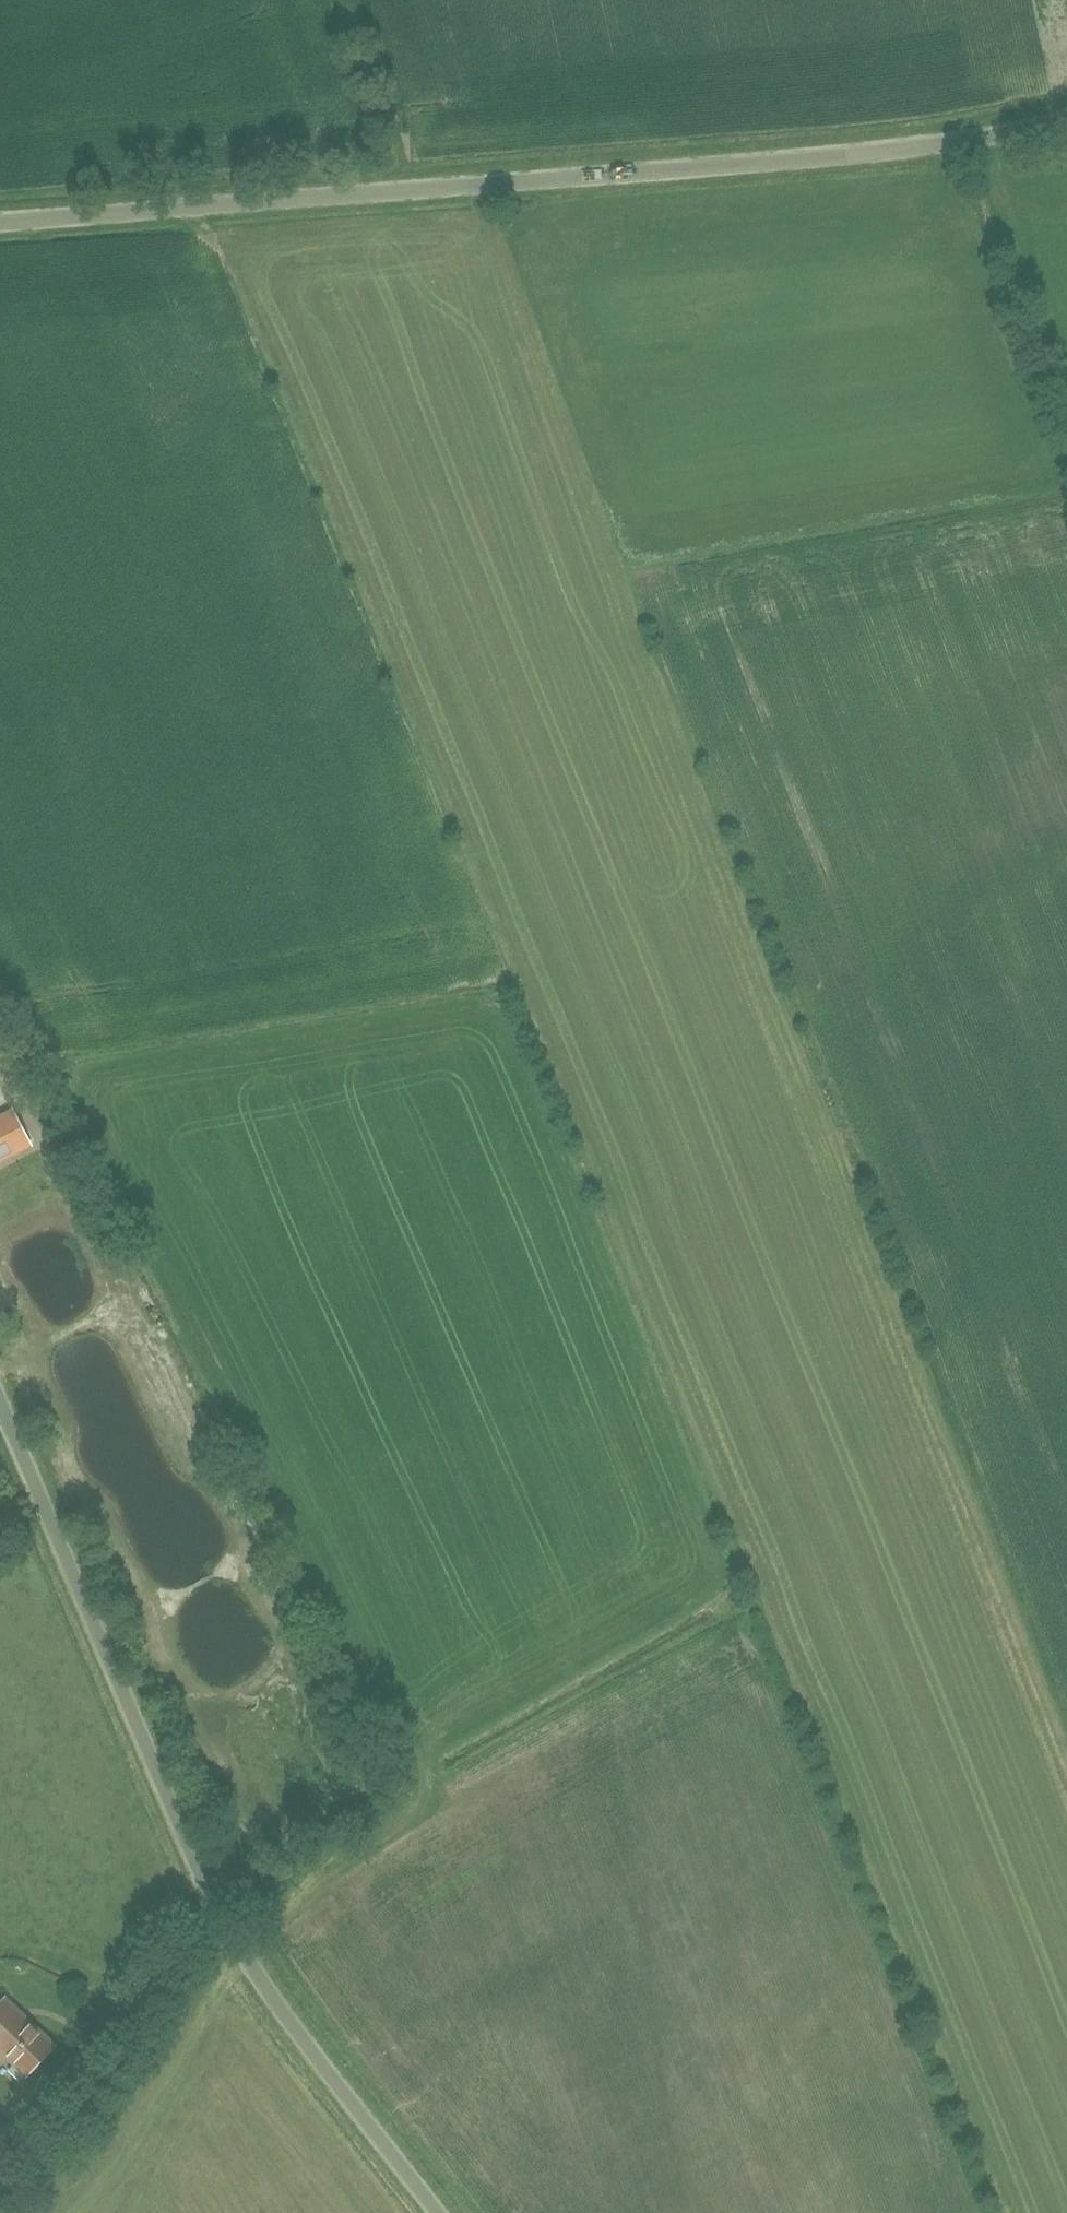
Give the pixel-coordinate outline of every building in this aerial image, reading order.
[(13,1109),(0,1115),(0,1157),(29,1143),(13,1109)] [(2,2050),(15,2062),(19,2058),(32,2069),(55,2044),(5,1998),(0,2003),(0,2053),(2,2050)]
